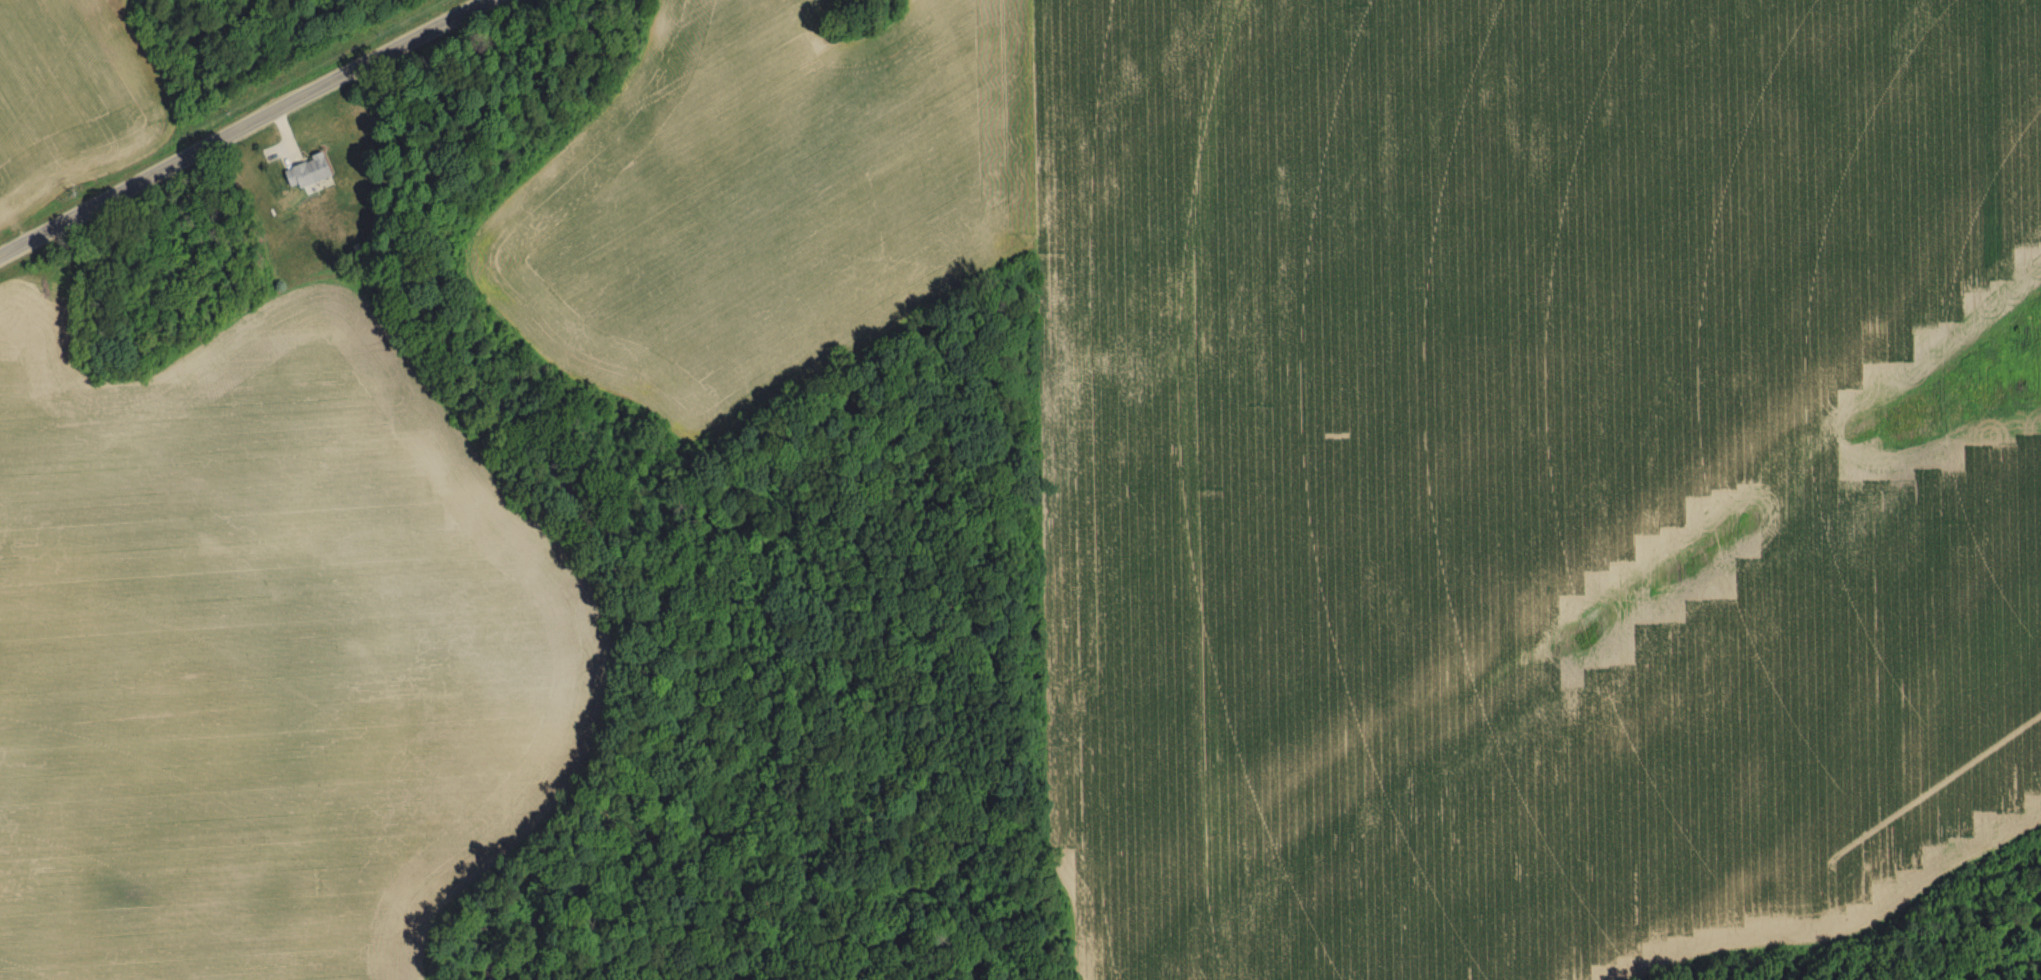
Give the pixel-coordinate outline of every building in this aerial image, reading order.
[(328,176),(320,155),(278,171),(287,193),(328,176)]
